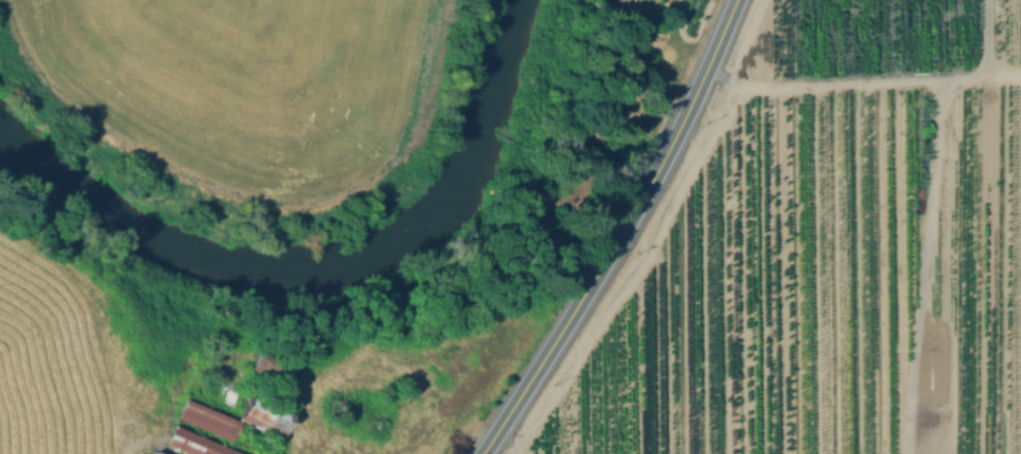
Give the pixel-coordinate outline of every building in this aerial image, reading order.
[(295,368),(291,379),(270,371),(268,375),(252,369),(260,349),(276,354),(274,360),(295,368)] [(289,409),(279,430),(240,414),(250,392),(289,409)] [(241,420),(234,439),(178,419),(185,399),(241,420)] [(176,424),(245,453),(192,453),(168,444),(176,424)]
